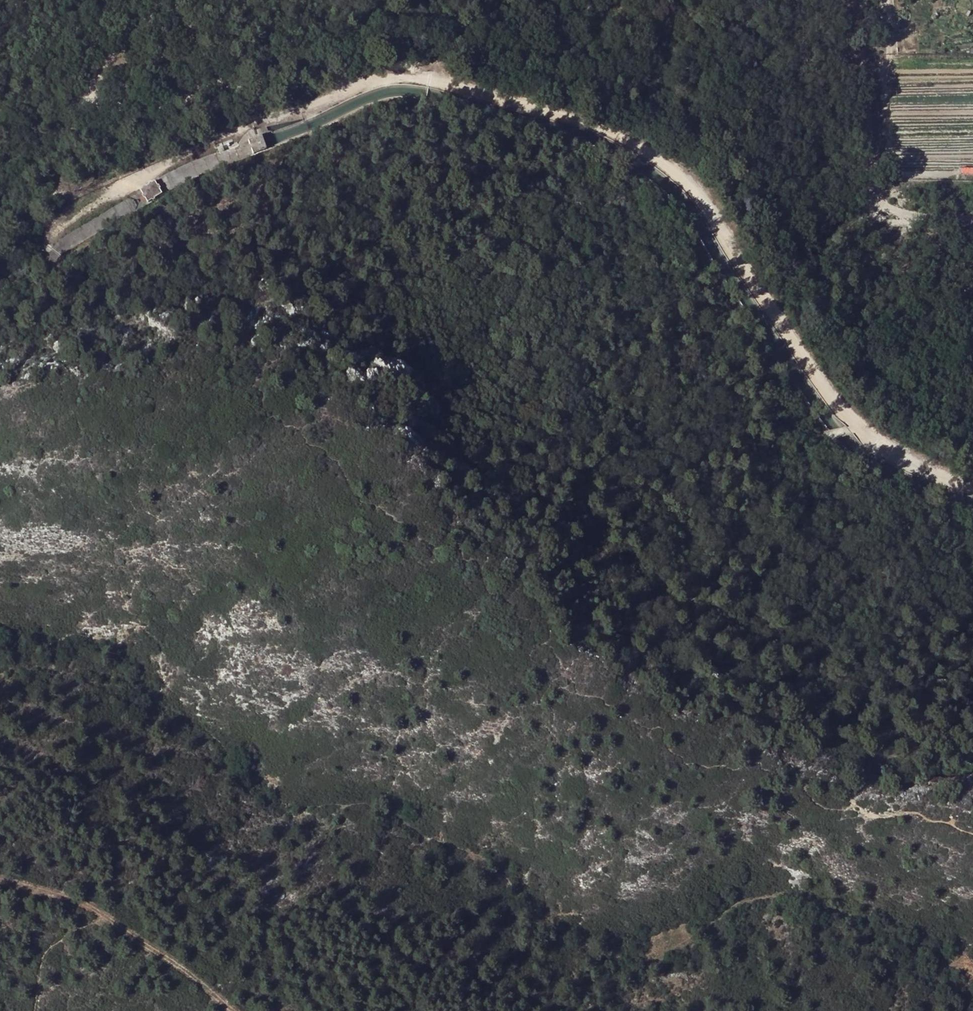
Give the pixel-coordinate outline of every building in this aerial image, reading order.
[(254,154),(266,149),(262,138),(249,142),(254,154)] [(148,203),(161,195),(155,183),(141,191),(148,203)]
